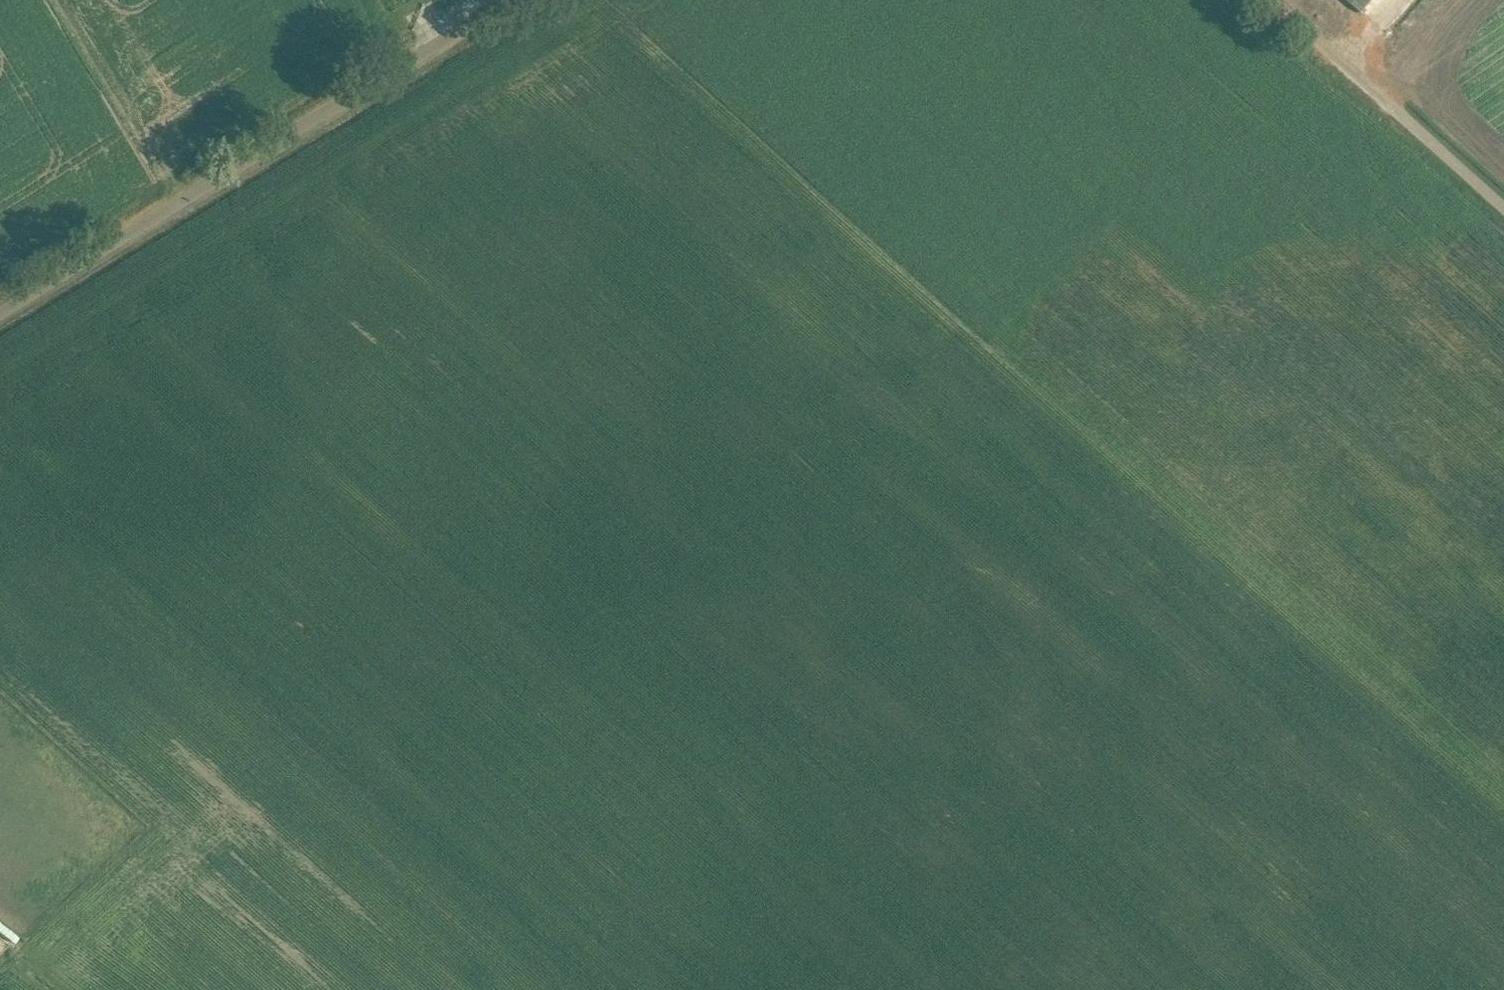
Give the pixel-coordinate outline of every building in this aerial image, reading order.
[(1364,14),(1376,0),(1349,0),(1364,14)]
